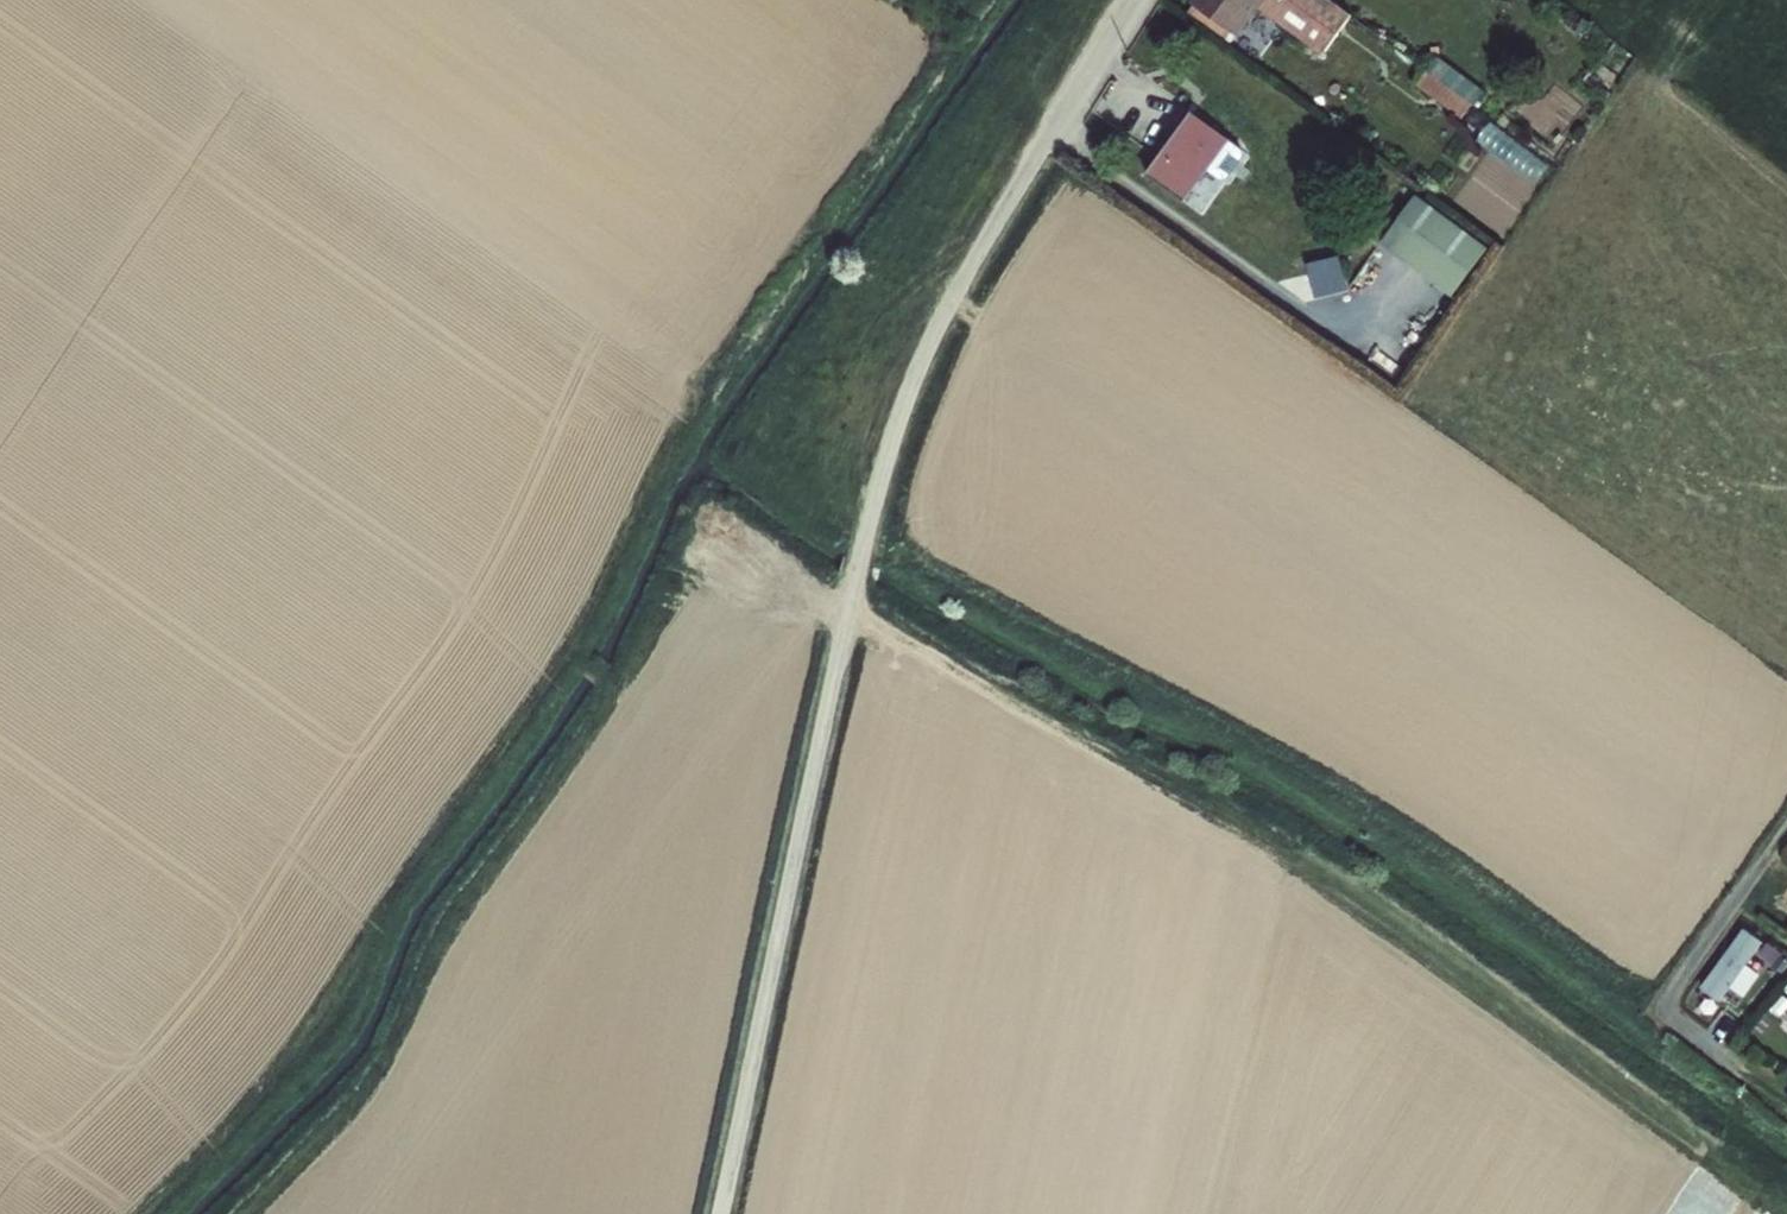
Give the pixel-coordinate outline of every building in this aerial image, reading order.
[(1250,22),(1265,0),(1219,0),(1250,22)] [(1361,0),(1291,0),(1302,7),(1277,43),(1299,58),(1333,8),(1348,20),(1362,1),(1361,0)] [(1458,115),(1480,88),(1437,54),(1415,82),(1458,115)] [(1255,153),(1201,110),(1171,150),(1224,193),(1255,153)] [(1476,140),(1521,174),(1511,188),(1524,198),(1549,165),(1490,121),(1476,140)] [(1415,190),(1377,240),(1450,295),(1488,246),(1415,190)] [(1312,300),(1345,286),(1333,259),(1301,273),(1312,300)] [(1786,915),(1786,881),(1771,904),(1786,915)] [(1774,980),(1786,990),(1786,963),(1774,980)]
